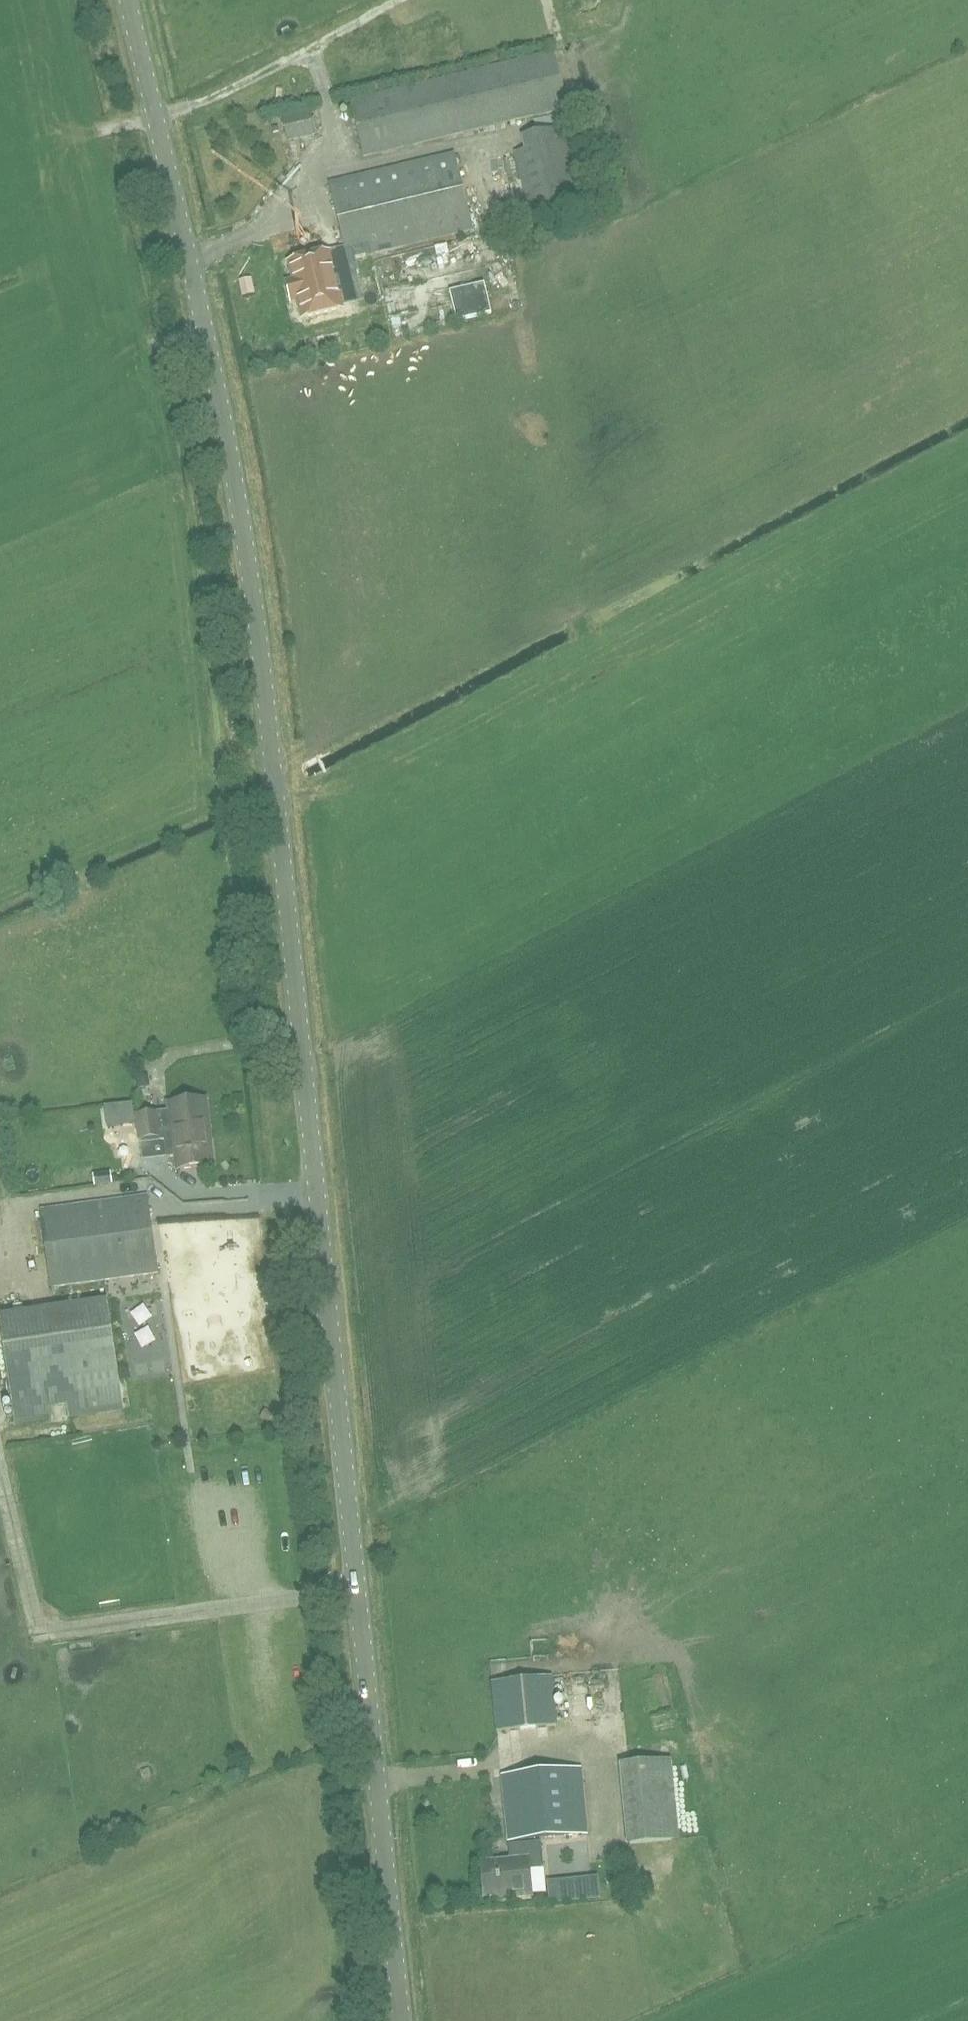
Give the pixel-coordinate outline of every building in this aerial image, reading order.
[(364,156),(567,108),(554,52),(351,100),(364,156)] [(288,139),(314,133),(309,113),(283,120),(288,139)] [(572,125),(561,127),(579,204),(590,202),(572,125)] [(579,204),(561,127),(560,127),(521,137),(524,150),(514,153),(529,216),(579,204)] [(454,153),(328,184),(345,256),(347,260),(355,258),(472,230),(454,153)] [(294,281),(286,283),(289,299),(298,297),(302,315),(306,315),(338,307),(325,254),(290,262),(294,281)] [(464,321),(499,313),(493,280),(457,288),(464,321)] [(165,1157),(176,1156),(177,1169),(210,1166),(207,1136),(209,1135),(205,1098),(168,1102),(169,1110),(157,1112),(137,1115),(140,1138),(159,1136),(159,1141),(164,1140),(165,1157)] [(134,1099),(106,1102),(107,1123),(136,1121),(134,1099)] [(147,1195),(83,1204),(41,1209),(51,1287),(157,1273),(147,1195)] [(15,1424),(51,1419),(49,1406),(68,1403),(70,1416),(123,1409),(108,1299),(0,1315),(0,1322),(15,1424)] [(497,1732),(556,1726),(551,1676),(491,1682),(497,1732)] [(669,1759),(621,1764),(629,1844),(676,1839),(669,1759)] [(580,1768),(500,1776),(506,1842),(507,1842),(541,1838),(586,1834),(580,1768)] [(544,1868),(541,1838),(507,1842),(509,1861),(479,1865),(482,1897),(510,1894),(510,1898),(531,1896),(528,1870),(544,1868)]
